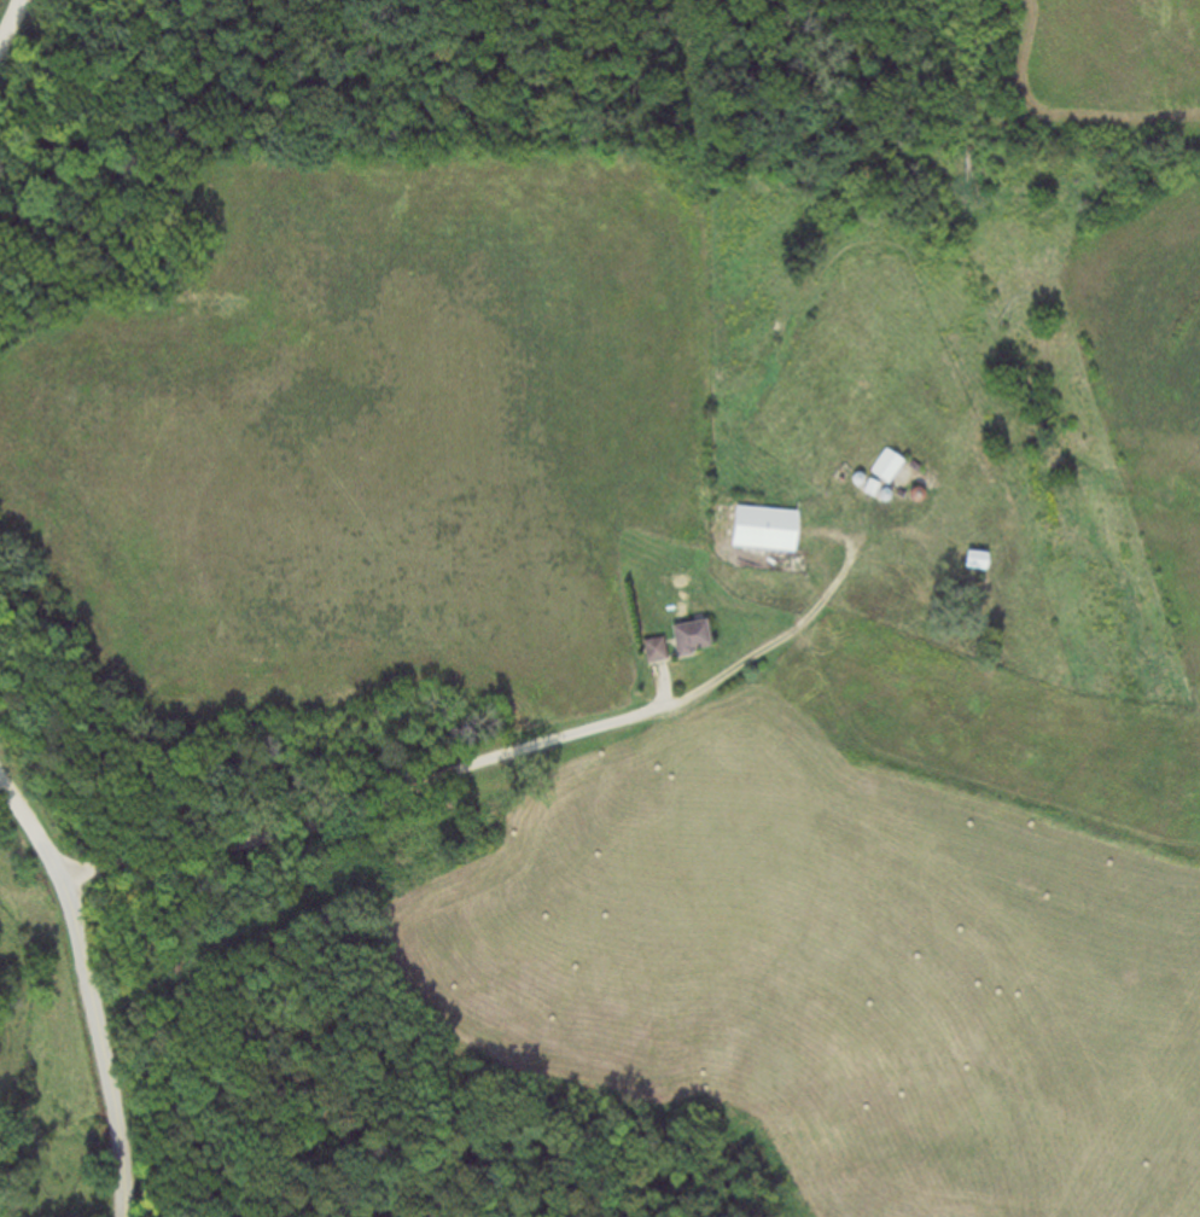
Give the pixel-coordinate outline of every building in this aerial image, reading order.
[(888,483),(903,461),(885,449),(871,471),(888,483)] [(727,545),(792,551),(796,510),(730,505),(727,545)] [(983,551),(960,552),(961,569),(984,568),(983,551)] [(675,656),(710,646),(701,617),(667,627),(675,656)] [(665,659),(661,637),(640,640),(644,663),(665,659)]
